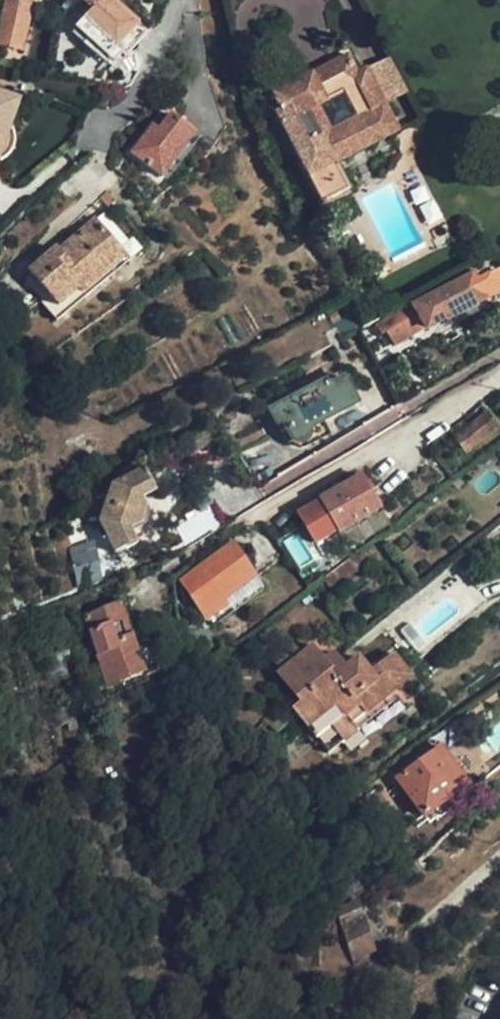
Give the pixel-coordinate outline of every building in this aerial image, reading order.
[(17,0),(8,0),(6,7),(0,31),(0,53),(19,58),(32,4),(17,0)] [(92,7),(84,17),(110,42),(134,14),(119,0),(84,0),(92,7)] [(142,22),(134,14),(110,42),(118,49),(142,22)] [(110,42),(84,17),(76,25),(115,62),(123,53),(118,49),(110,42)] [(360,75),(351,56),(274,94),(282,112),(278,114),(323,207),(351,194),(340,167),(402,137),(369,71),(360,75)] [(5,128),(13,106),(0,102),(0,143),(5,128)] [(130,155),(131,155),(162,181),(187,148),(184,146),(194,133),(173,117),(160,133),(152,142),(145,137),(130,155)] [(160,133),(152,127),(145,137),(152,142),(160,133)] [(0,143),(0,163),(5,161),(10,156),(13,150),(15,144),(14,135),(11,130),(5,128),(0,143)] [(107,277),(127,261),(96,223),(60,254),(57,250),(28,274),(49,300),(59,312),(78,296),(86,305),(111,283),(107,277)] [(132,267),(127,261),(107,277),(111,283),(132,267)] [(485,275),(477,279),(481,286),(489,282),(485,275)] [(411,307),(384,321),(394,346),(491,303),(499,299),(499,277),(489,282),(481,286),(477,279),(411,307)] [(59,312),(49,300),(41,306),(58,328),(86,305),(78,296),(59,312)] [(491,303),(495,311),(499,308),(499,299),(491,303)] [(272,411),(280,426),(283,425),(292,442),(298,445),(303,444),(308,441),(309,437),(309,429),(358,403),(344,377),(330,385),(327,381),(272,411)] [(473,448),(499,425),(489,413),(474,425),(467,416),(456,425),(473,448)] [(144,468),(111,486),(100,521),(118,557),(137,545),(132,531),(153,519),(142,495),(154,488),(144,468)] [(343,533),(384,509),(364,476),(323,500),(324,502),(301,515),(321,545),(342,532),(343,533)] [(392,525),(384,509),(343,533),(352,549),(392,525)] [(188,549),(214,534),(204,514),(178,529),(188,549)] [(104,577),(93,536),(69,546),(80,585),(104,577)] [(236,546),(202,570),(205,576),(188,588),(205,614),(201,617),(209,628),(213,625),(216,628),(267,590),(259,579),(259,576),(236,546)] [(486,559),(482,554),(467,567),(471,571),(486,559)] [(153,678),(167,671),(152,636),(142,641),(138,631),(141,629),(130,601),(83,623),(105,716),(128,704),(121,688),(150,674),(153,678)] [(268,659),(278,672),(299,655),(289,642),(268,659)] [(273,677),(290,699),(326,669),(322,665),(308,647),(299,655),(278,672),(273,677)] [(327,671),(326,669),(290,699),(297,708),(288,715),(305,736),(384,690),(404,673),(390,655),(369,672),(358,658),(343,671),(337,663),(327,671)] [(332,656),(322,665),(326,669),(336,661),(332,656)] [(336,661),(326,669),(327,671),(337,663),(336,661)] [(409,679),(404,673),(384,690),(305,736),(323,759),(401,697),(396,690),(409,679)] [(423,816),(465,786),(468,784),(443,748),(394,783),(396,787),(391,790),(396,798),(401,795),(404,798),(409,795),(423,816)] [(468,791),(465,786),(423,816),(428,824),(437,818),(440,821),(453,812),(450,809),(463,800),(460,796),(468,791)] [(302,832),(297,830),(292,832),(290,838),(292,843),(296,845),(301,844),(303,840),(303,834),(302,832)] [(373,949),(358,903),(339,910),(355,966),(365,958),(362,954),(373,949)] [(323,962),(324,948),(313,947),(313,962),(323,962)]
